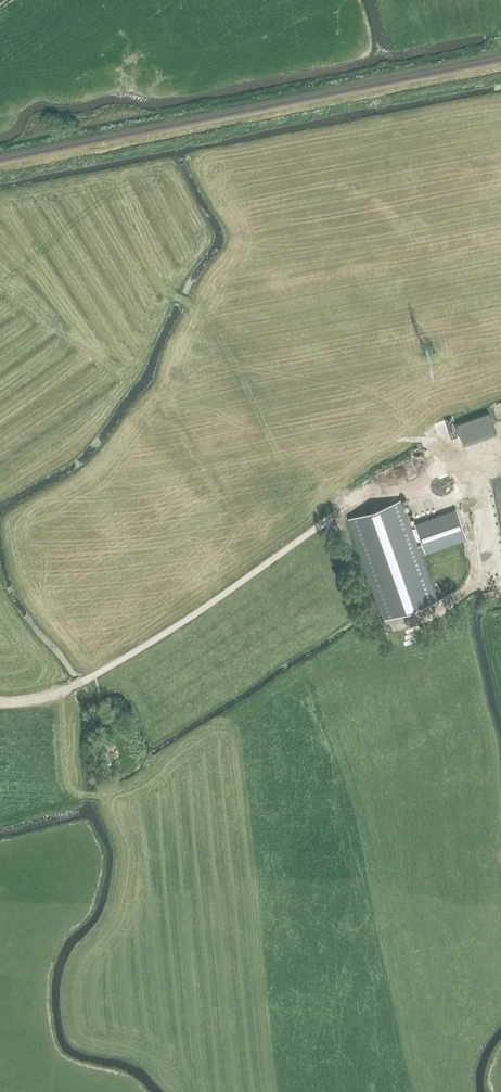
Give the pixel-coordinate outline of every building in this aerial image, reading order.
[(464,445),(497,434),(489,412),(457,424),(464,445)] [(466,539),(456,509),(415,524),(422,543),(417,545),(401,500),(349,519),(384,619),(437,601),(421,556),(466,539)] [(115,712),(107,715),(109,721),(118,719),(115,712)] [(119,759),(114,746),(109,748),(114,761),(119,759)] [(107,750),(100,753),(105,766),(112,763),(107,750)]
